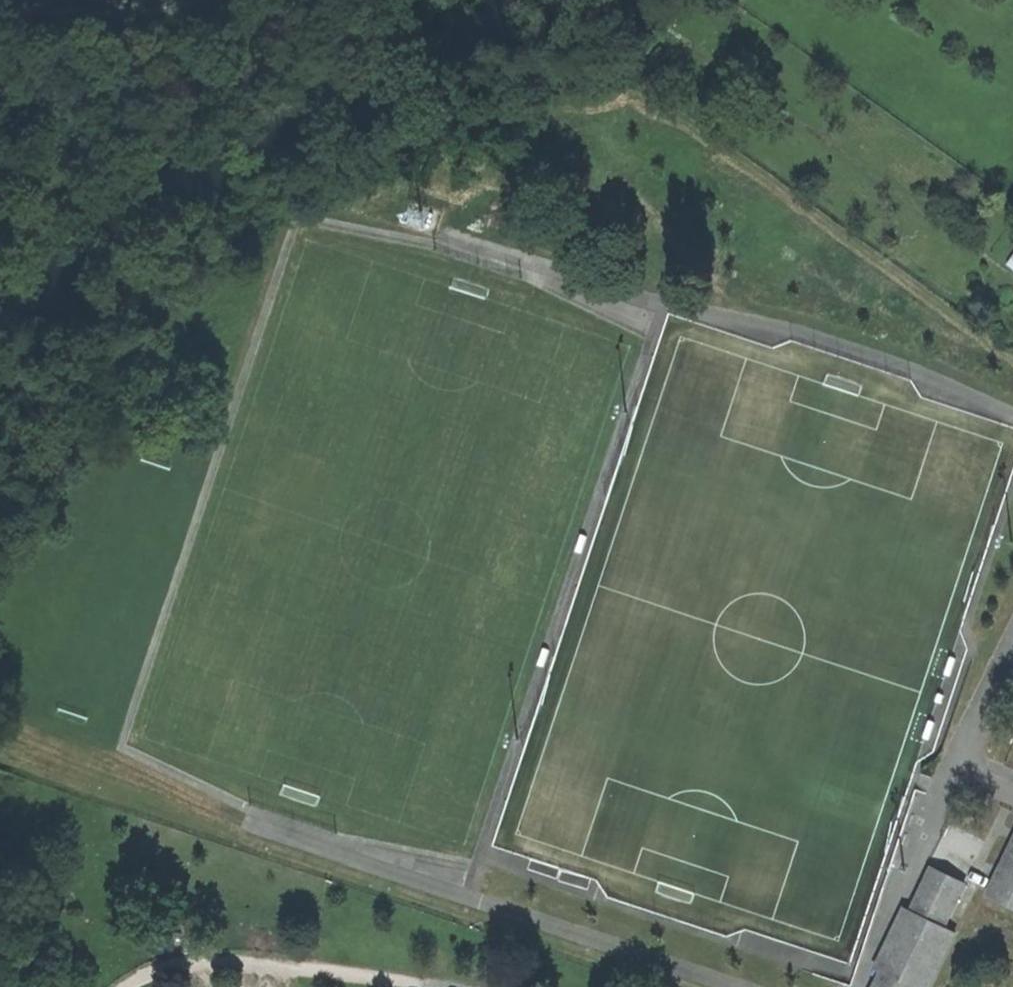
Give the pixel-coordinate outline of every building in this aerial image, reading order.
[(1012,910),(1012,836),(983,895),(1012,910)] [(962,885),(929,868),(907,911),(901,909),(900,911),(903,913),(876,967),(874,966),(872,969),(878,973),(871,986),(926,986),(952,936),(940,929),(962,885)]
